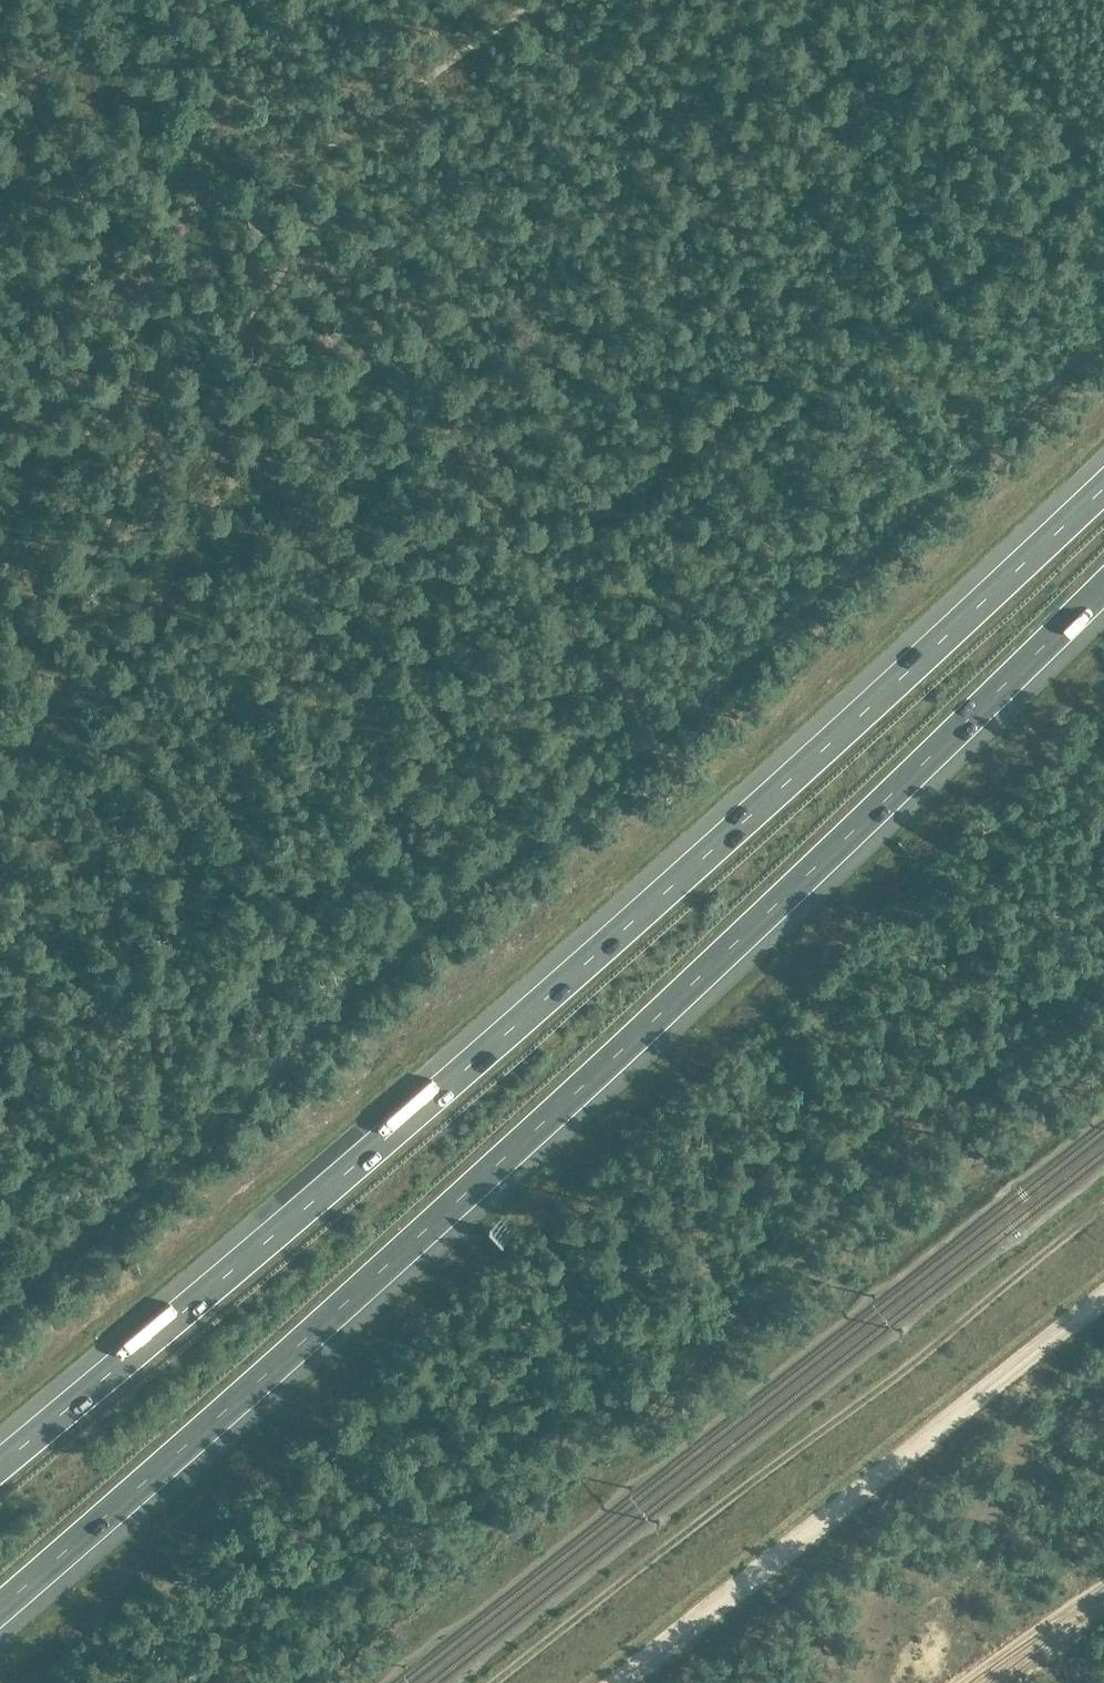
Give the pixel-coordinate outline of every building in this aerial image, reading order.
[(412,1292),(424,1282),(416,1272),(404,1281),(412,1292)]
